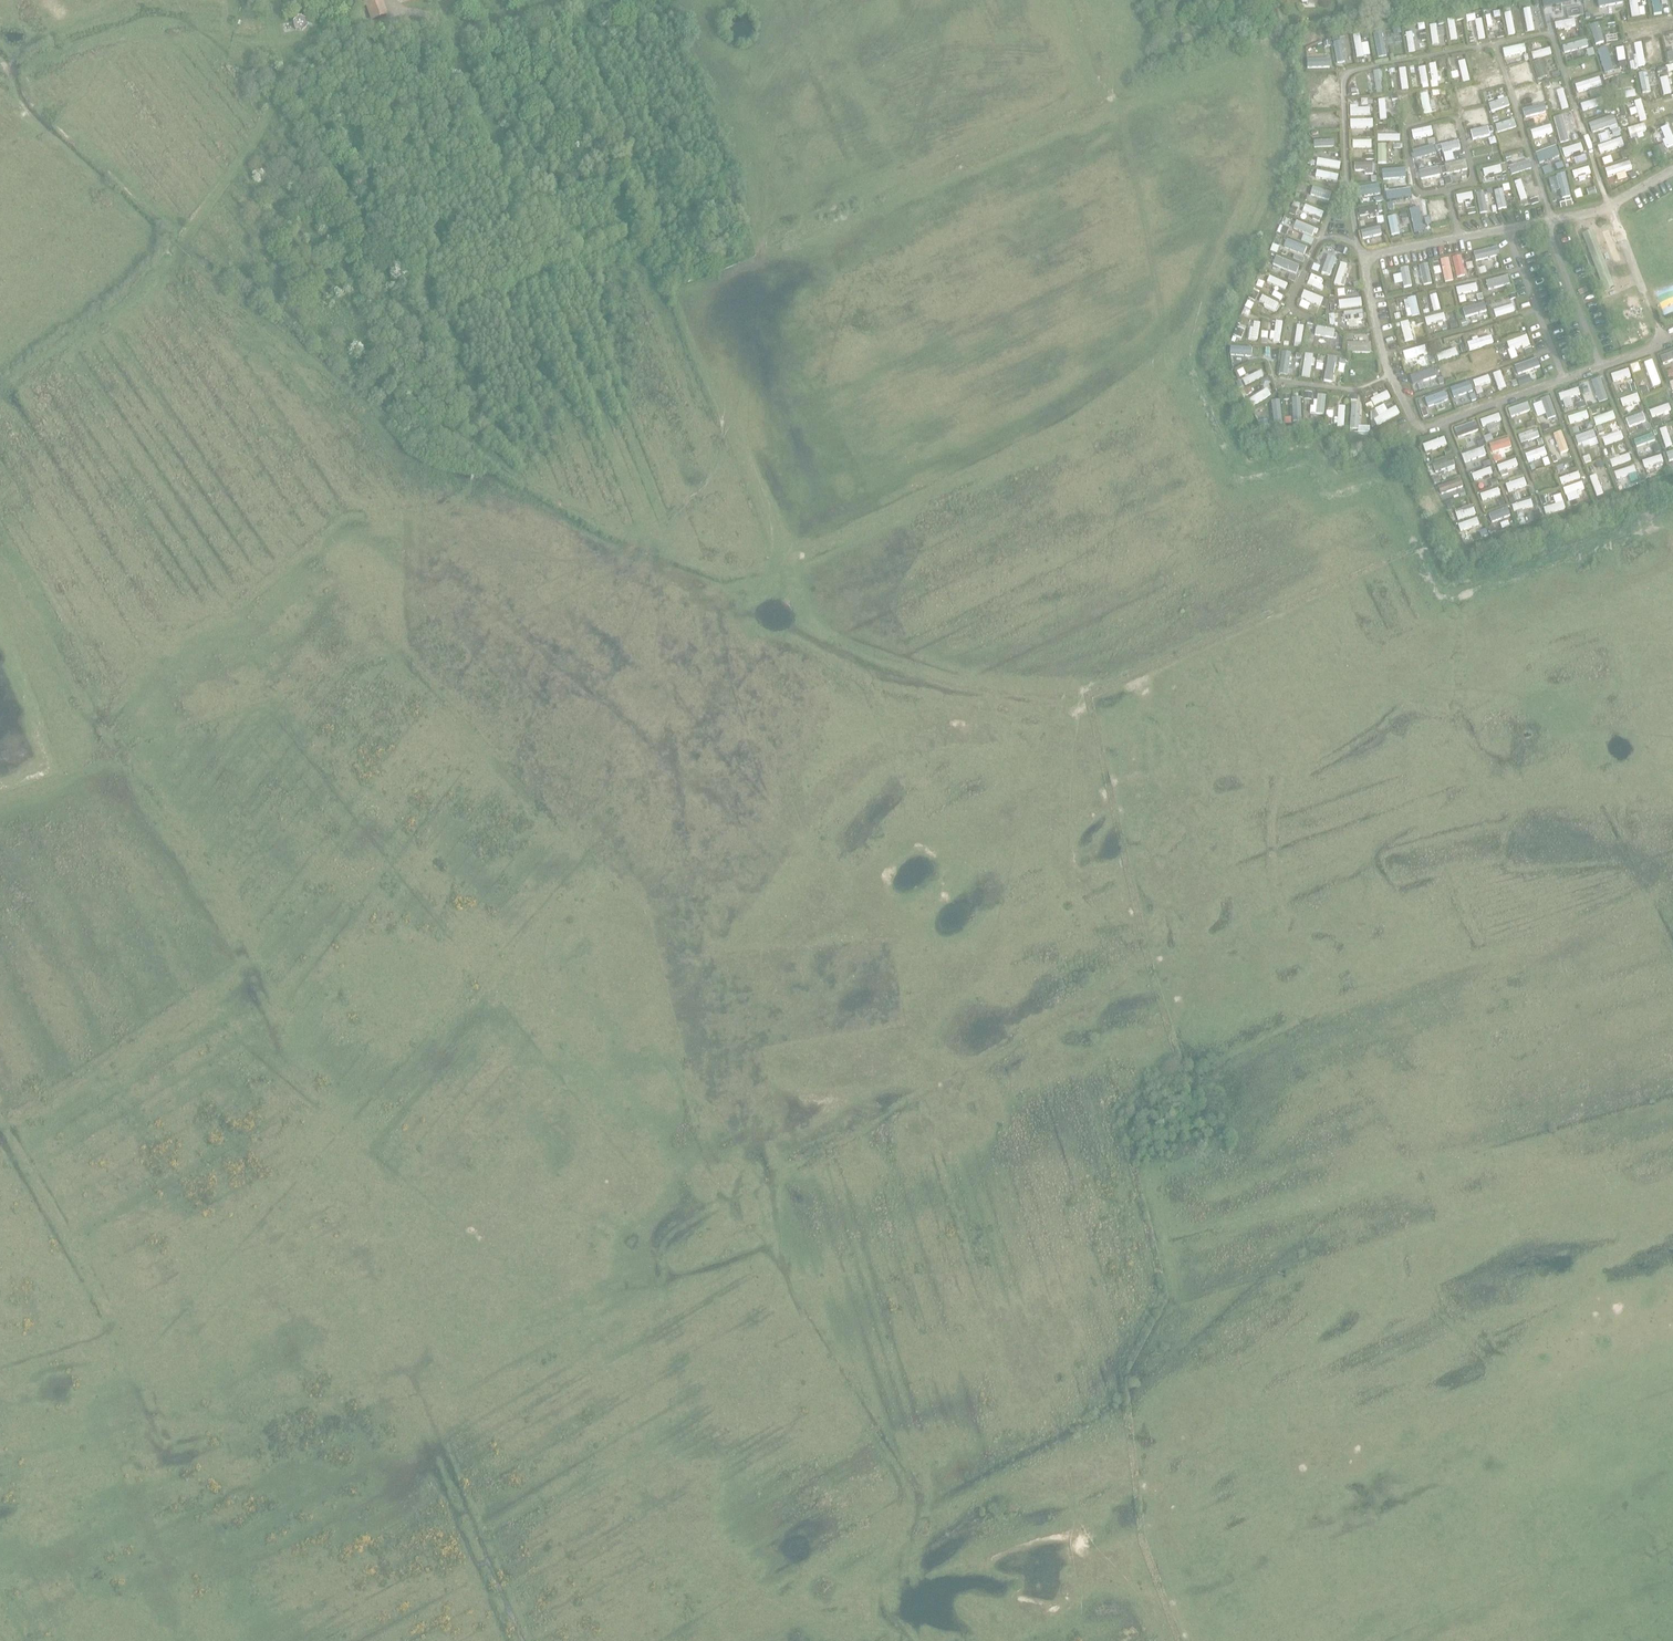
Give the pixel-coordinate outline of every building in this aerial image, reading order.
[(387,15),(381,0),(358,0),(358,2),(363,1),(370,21),(387,15)] [(1543,4),(1546,11),(1563,3),(1566,9),(1570,7),(1567,0),(1552,0),(1543,4)] [(1623,0),(1617,0),(1620,19),(1626,17),(1623,0)] [(1631,17),(1639,16),(1637,2),(1640,1),(1639,0),(1629,0),(1631,17)] [(1659,0),(1651,0),(1654,14),(1661,13),(1659,0)] [(1522,4),(1527,29),(1533,27),(1531,16),(1533,16),(1532,12),(1530,12),(1528,3),(1522,4)] [(1567,9),(1568,18),(1583,15),(1581,7),(1567,9)] [(1509,9),(1503,10),(1506,30),(1513,28),(1510,17),(1514,16),(1513,12),(1510,12),(1509,9)] [(1457,39),(1453,18),(1447,19),(1450,40),(1457,39)] [(1492,18),(1485,19),(1489,38),(1496,37),(1493,25),(1495,25),(1495,21),(1493,21),(1492,18)] [(291,21),(294,32),(303,29),(300,19),(291,21)] [(1485,38),(1481,19),(1475,20),(1479,39),(1485,38)] [(1574,19),(1554,23),(1556,30),(1564,28),(1565,30),(1570,29),(1570,27),(1575,26),(1574,19)] [(1610,42),(1606,23),(1598,24),(1601,44),(1610,42)] [(1439,44),(1436,24),(1429,25),(1432,44),(1439,44)] [(1371,31),(1376,56),(1382,54),(1380,39),(1382,39),(1380,29),(1371,31)] [(1421,50),(1418,31),(1412,32),(1415,51),(1421,50)] [(1360,34),(1353,35),(1357,57),(1369,55),(1367,43),(1361,44),(1360,34)] [(1665,60),(1660,39),(1653,40),(1658,61),(1665,60)] [(1345,62),(1341,41),(1333,42),(1337,63),(1345,62)] [(1582,47),(1581,41),(1562,46),(1563,52),(1575,49),(1576,52),(1579,51),(1578,48),(1582,47)] [(1645,65),(1641,43),(1634,44),(1636,55),(1633,56),(1634,61),(1630,62),(1631,71),(1636,70),(1636,69),(1638,68),(1638,67),(1645,65)] [(1506,55),(1525,51),(1523,44),(1504,49),(1506,55)] [(1550,48),(1531,53),(1533,59),(1551,54),(1550,48)] [(1617,72),(1613,52),(1607,53),(1610,73),(1617,72)] [(1309,67),(1329,67),(1329,60),(1328,60),(1328,54),(1309,55),(1309,67)] [(1473,71),(1494,65),(1493,59),(1487,61),(1486,58),(1482,59),(1483,62),(1472,65),(1473,71)] [(1438,61),(1439,69),(1446,68),(1445,59),(1438,61)] [(1469,81),(1464,60),(1458,62),(1463,83),(1469,81)] [(1542,60),(1532,63),(1538,79),(1547,76),(1544,67),(1546,66),(1544,60),(1542,61),(1542,60)] [(1589,68),(1587,61),(1568,67),(1570,73),(1589,68)] [(1529,62),(1509,69),(1511,75),(1524,71),(1525,73),(1530,71),(1530,69),(1531,69),(1529,62)] [(1429,64),(1432,81),(1438,80),(1438,79),(1440,78),(1439,73),(1437,73),(1435,63),(1429,64)] [(1428,83),(1425,67),(1418,68),(1421,84),(1428,83)] [(1408,89),(1405,68),(1399,69),(1402,90),(1408,89)] [(1638,71),(1642,91),(1648,90),(1647,85),(1650,84),(1649,79),(1646,80),(1644,70),(1638,71)] [(1384,92),(1381,71),(1374,72),(1377,93),(1384,92)] [(1594,79),(1594,78),(1573,85),(1575,92),(1584,89),(1584,91),(1589,90),(1589,87),(1601,83),(1599,77),(1594,79)] [(1671,93),(1667,77),(1660,78),(1664,95),(1671,93)] [(1503,85),(1501,78),(1482,83),(1484,90),(1503,85)] [(1537,90),(1535,84),(1518,89),(1520,95),(1537,90)] [(1480,98),(1477,86),(1458,90),(1459,97),(1469,95),(1469,99),(1472,98),(1473,99),(1480,98)] [(1548,102),(1566,97),(1565,90),(1552,94),(1551,92),(1548,93),(1549,95),(1546,95),(1548,102)] [(1616,101),(1636,97),(1634,90),(1615,94),(1616,101)] [(1337,100),(1336,91),(1317,91),(1317,98),(1329,98),(1329,101),(1337,100)] [(1432,112),(1427,93),(1419,95),(1424,114),(1432,112)] [(1449,111),(1446,93),(1440,94),(1443,112),(1449,111)] [(1409,96),(1401,98),(1404,117),(1410,116),(1408,104),(1410,103),(1409,96)] [(1580,104),(1582,111),(1603,104),(1601,97),(1580,104)] [(1387,119),(1385,99),(1378,100),(1380,120),(1387,119)] [(1491,111),(1509,106),(1508,99),(1496,103),(1495,100),(1488,102),(1491,111)] [(1646,119),(1640,100),(1634,102),(1638,114),(1634,115),(1635,118),(1639,117),(1640,121),(1646,119)] [(1546,112),(1544,104),(1523,110),(1525,118),(1546,112)] [(1350,115),(1370,114),(1369,108),(1358,108),(1358,105),(1350,105),(1350,115)] [(1482,115),(1481,109),(1465,112),(1466,119),(1473,118),(1473,122),(1480,121),(1479,116),(1482,115)] [(1513,116),(1511,110),(1492,115),(1494,121),(1506,118),(1507,120),(1510,119),(1509,117),(1513,116)] [(1556,123),(1573,118),(1571,112),(1554,117),(1556,123)] [(1610,123),(1609,117),(1588,123),(1590,129),(1600,126),(1601,128),(1603,128),(1602,125),(1610,123)] [(1350,128),(1373,127),(1373,119),(1350,120),(1350,128)] [(1644,124),(1627,129),(1630,136),(1646,130),(1644,124)] [(1553,133),(1550,125),(1531,131),(1533,139),(1553,133)] [(1668,125),(1660,129),(1665,139),(1662,140),(1666,148),(1672,145),(1672,138),(1668,125)] [(1413,139),(1432,135),(1431,127),(1411,131),(1413,139)] [(1491,133),(1489,127),(1469,131),(1471,138),(1482,135),(1483,137),(1487,136),(1487,134),(1491,133)] [(1439,141),(1456,137),(1454,131),(1445,133),(1444,130),(1440,131),(1440,134),(1437,135),(1439,141)] [(1561,144),(1580,139),(1578,132),(1559,138),(1561,144)] [(1614,147),(1610,137),(1595,142),(1597,148),(1606,145),(1607,148),(1610,147),(1611,148),(1614,147)] [(1521,140),(1501,146),(1503,152),(1523,147),(1521,140)] [(1458,147),(1456,141),(1441,145),(1443,150),(1438,151),(1440,159),(1446,158),(1444,151),(1447,150),(1448,153),(1450,152),(1449,149),(1458,147)] [(1583,150),(1581,143),(1562,149),(1564,157),(1572,154),(1574,158),(1581,156),(1579,151),(1583,150)] [(1386,163),(1386,144),(1378,144),(1378,163),(1386,163)] [(1666,153),(1662,144),(1655,147),(1659,156),(1666,153)] [(1476,158),(1496,153),(1495,146),(1475,152),(1476,158)] [(1417,158),(1436,153),(1434,147),(1415,152),(1417,158)] [(1558,155),(1556,148),(1538,154),(1540,160),(1549,158),(1550,161),(1559,158),(1558,155)] [(1507,156),(1511,169),(1517,168),(1516,162),(1518,162),(1517,159),(1524,157),(1522,152),(1513,155),(1507,156)] [(1316,165),(1339,169),(1341,163),(1328,160),(1329,157),(1319,155),(1318,158),(1317,158),(1316,165)] [(1623,161),(1621,155),(1600,162),(1602,168),(1617,163),(1617,166),(1622,164),(1622,162),(1623,161)] [(1447,174),(1468,170),(1465,160),(1445,165),(1447,174)] [(1373,163),(1355,163),(1355,170),(1365,170),(1365,174),(1373,174),(1373,172),(1376,172),(1376,164),(1373,164),(1373,163)] [(1508,172),(1505,164),(1505,163),(1500,165),(1483,170),(1484,176),(1488,175),(1489,179),(1494,177),(1494,174),(1502,172),(1502,174),(1508,172)] [(1443,173),(1441,166),(1420,171),(1421,178),(1431,176),(1432,178),(1437,177),(1436,174),(1443,173)] [(1591,173),(1589,167),(1572,172),(1574,178),(1578,177),(1579,181),(1586,178),(1585,175),(1591,173)] [(1403,168),(1380,168),(1380,174),(1386,174),(1386,177),(1390,177),(1390,174),(1403,174),(1403,168)] [(1337,182),(1338,175),(1317,171),(1315,177),(1337,182)] [(1567,179),(1565,172),(1546,177),(1548,183),(1567,179)] [(1527,199),(1521,180),(1514,182),(1521,201),(1527,199)] [(1358,195),(1379,192),(1378,185),(1357,188),(1358,195)] [(1504,203),(1501,186),(1494,187),(1498,204),(1504,203)] [(1331,192),(1313,187),(1310,194),(1329,200),(1331,192)] [(1587,189),(1589,197),(1597,194),(1594,187),(1587,189)] [(1486,212),(1482,191),(1475,192),(1480,213),(1486,212)] [(1473,199),(1472,192),(1456,196),(1457,202),(1465,201),(1465,203),(1470,202),(1470,200),(1473,199)] [(1439,221),(1436,201),(1430,202),(1432,222),(1439,221)] [(1388,212),(1406,209),(1405,202),(1387,206),(1388,212)] [(1418,221),(1415,204),(1409,205),(1412,222),(1418,221)] [(1324,212),(1305,205),(1303,211),(1313,216),(1312,219),(1319,221),(1320,218),(1321,219),(1324,212)] [(1376,207),(1358,210),(1359,216),(1370,215),(1370,218),(1377,217),(1376,207)] [(1399,233),(1395,216),(1387,217),(1391,235),(1399,233)] [(1315,228),(1296,221),(1293,228),(1312,236),(1315,228)] [(1363,238),(1381,234),(1379,226),(1361,231),(1363,238)] [(1615,287),(1593,231),(1582,235),(1604,291),(1615,287)] [(1308,247),(1288,240),(1286,246),(1306,253),(1308,247)] [(1496,251),(1494,249),(1492,248),(1489,249),(1488,251),(1488,254),(1490,256),(1492,257),(1495,256),(1496,254),(1496,251)] [(1486,273),(1480,254),(1474,256),(1480,275),(1486,273)] [(1330,278),(1337,257),(1331,255),(1324,276),(1330,278)] [(1465,276),(1460,256),(1452,258),(1457,278),(1465,276)] [(1453,281),(1448,258),(1440,260),(1445,283),(1453,281)] [(1298,267),(1282,260),(1279,265),(1295,272),(1298,267)] [(1347,265),(1341,263),(1334,284),(1340,286),(1340,285),(1343,286),(1346,278),(1343,277),(1344,274),(1346,275),(1348,270),(1346,269),(1347,265)] [(1270,274),(1273,268),(1264,264),(1262,271),(1270,274)] [(1432,284),(1429,265),(1422,267),(1423,272),(1421,272),(1422,278),(1424,277),(1426,285),(1432,284)] [(1392,275),(1396,292),(1402,290),(1400,280),(1403,280),(1402,276),(1400,277),(1399,273),(1392,275)] [(1329,281),(1310,274),(1308,281),(1318,285),(1317,288),(1325,291),(1327,285),(1331,287),(1333,282),(1329,280),(1329,281)] [(1288,284),(1269,276),(1267,282),(1285,290),(1288,284)] [(1487,298),(1508,291),(1506,285),(1485,292),(1487,298)] [(1472,300),(1467,286),(1462,288),(1466,302),(1472,300)] [(1255,301),(1259,293),(1252,290),(1248,298),(1255,301)] [(1451,307),(1447,290),(1440,291),(1444,308),(1451,307)] [(1323,298),(1304,291),(1301,298),(1320,305),(1323,298)] [(1440,310),(1436,294),(1430,296),(1434,312),(1440,310)] [(1278,303),(1262,295),(1259,301),(1264,304),(1263,306),(1274,311),(1278,303)] [(1513,302),(1511,296),(1489,303),(1491,309),(1504,305),(1505,307),(1508,306),(1508,304),(1513,302)] [(1420,315),(1415,297),(1407,299),(1408,301),(1404,302),(1407,312),(1410,311),(1412,317),(1420,315)] [(1340,309),(1362,306),(1361,298),(1338,301),(1340,309)] [(1487,309),(1485,302),(1467,308),(1470,314),(1479,311),(1480,314),(1484,312),(1483,310),(1487,309)] [(1465,315),(1463,309),(1447,313),(1449,319),(1465,315)] [(1345,321),(1363,319),(1362,310),(1344,312),(1345,321)] [(1445,320),(1443,314),(1424,318),(1426,325),(1437,322),(1438,325),(1443,323),(1443,321),(1445,320)] [(451,323),(458,337),(467,333),(459,318),(451,323)] [(1523,324),(1521,318),(1502,324),(1504,330),(1523,324)] [(1279,343),(1283,322),(1276,321),(1275,333),(1271,332),(1270,339),(1273,339),(1273,342),(1279,343)] [(1408,321),(1400,323),(1405,342),(1413,340),(1410,330),(1413,329),(1411,324),(1409,324),(1408,321)] [(1257,340),(1260,323),(1254,322),(1253,328),(1250,328),(1248,339),(1257,340)] [(1300,348),(1304,326),(1297,325),(1294,347),(1300,348)] [(1241,338),(1244,330),(1238,327),(1237,330),(1235,330),(1234,335),(1235,335),(1234,336),(1241,338)] [(1322,347),(1324,329),(1316,328),(1314,346),(1322,347)] [(1336,330),(1329,329),(1327,345),(1334,346),(1335,337),(1337,337),(1338,334),(1335,333),(1336,330)] [(1470,350),(1493,344),(1491,336),(1478,339),(1477,337),(1472,338),(1473,341),(1467,343),(1470,350)] [(1530,346),(1526,336),(1507,343),(1509,350),(1522,345),(1523,348),(1530,346)] [(1370,343),(1347,343),(1347,353),(1370,353),(1370,343)] [(1427,354),(1424,346),(1403,353),(1405,361),(1419,356),(1420,358),(1424,357),(1423,355),(1427,354)] [(1484,351),(1490,367),(1496,364),(1493,356),(1496,355),(1494,348),(1484,351)] [(1266,358),(1265,349),(1251,350),(1251,356),(1257,356),(1258,359),(1266,358)] [(1455,349),(1436,355),(1438,361),(1457,355),(1455,349)] [(1672,360),(1672,351),(1660,357),(1663,364),(1672,360)] [(1313,355),(1305,354),(1302,377),(1310,378),(1311,365),(1314,365),(1315,359),(1312,359),(1313,355)] [(1335,358),(1328,357),(1325,376),(1331,378),(1333,368),(1337,369),(1338,359),(1334,359),(1335,358)] [(1537,370),(1534,360),(1515,367),(1517,374),(1529,369),(1530,372),(1537,370)] [(1374,370),(1375,363),(1357,363),(1356,369),(1366,370),(1366,373),(1370,373),(1370,370),(1374,370)] [(1453,378),(1446,363),(1440,365),(1446,380),(1453,378)] [(1654,369),(1652,363),(1638,368),(1640,374),(1654,369)] [(1435,377),(1432,369),(1410,376),(1413,384),(1435,377)] [(1632,382),(1628,369),(1611,375),(1613,382),(1624,379),(1625,384),(1632,382)] [(1245,385),(1263,377),(1260,371),(1243,380),(1245,385)] [(1506,387),(1500,372),(1493,374),(1499,390),(1506,387)] [(1490,382),(1488,376),(1473,381),(1475,387),(1490,382)] [(1471,392),(1468,383),(1451,389),(1453,395),(1463,392),(1464,394),(1471,392)] [(1662,392),(1660,385),(1645,390),(1647,396),(1651,395),(1652,397),(1656,396),(1656,393),(1662,392)] [(1253,406),(1271,395),(1267,389),(1249,400),(1253,406)] [(1431,405),(1448,398),(1446,391),(1428,397),(1431,405)] [(1374,406),(1390,398),(1386,392),(1378,396),(1377,393),(1373,395),(1374,398),(1371,400),(1374,406)] [(1580,404),(1576,393),(1562,397),(1564,403),(1566,402),(1567,408),(1580,404)] [(1302,416),(1301,394),(1294,394),(1294,397),(1291,397),(1291,404),(1295,404),(1295,416),(1302,416)] [(1324,417),(1326,395),(1319,394),(1319,398),(1316,398),(1315,403),(1318,404),(1317,416),(1324,417)] [(1587,407),(1606,400),(1604,394),(1596,397),(1595,394),(1584,398),(1587,407)] [(1639,400),(1637,394),(1620,400),(1622,406),(1633,402),(1634,404),(1637,403),(1637,401),(1639,400)] [(1282,423),(1280,400),(1273,401),(1275,415),(1272,416),(1272,420),(1275,419),(1276,424),(1282,423)] [(1550,407),(1548,400),(1532,405),(1534,412),(1550,407)] [(1511,417),(1530,411),(1527,403),(1508,410),(1511,417)] [(1669,404),(1650,411),(1652,417),(1664,413),(1665,416),(1669,415),(1668,412),(1671,410),(1669,404)] [(1344,426),(1345,407),(1338,406),(1338,418),(1335,418),(1334,423),(1337,423),(1337,426),(1344,426)] [(1375,409),(1371,412),(1371,421),(1371,427),(1371,428),(1376,425),(1377,426),(1400,414),(1396,407),(1378,416),(1375,409)] [(1588,418),(1586,412),(1568,417),(1570,424),(1588,418)] [(1596,426),(1615,419),(1613,412),(1593,419),(1596,426)] [(1647,419),(1645,413),(1625,420),(1627,426),(1647,419)] [(1501,420),(1499,414),(1480,420),(1482,426),(1501,420)] [(1368,418),(1354,415),(1353,419),(1350,418),(1349,425),(1352,425),(1352,429),(1356,430),(1356,426),(1368,428),(1369,422),(1367,422),(1368,418)] [(1383,435),(1404,424),(1401,418),(1380,429),(1383,435)] [(1478,433),(1475,427),(1457,434),(1460,440),(1468,437),(1469,439),(1472,438),(1471,436),(1478,433)] [(1660,430),(1666,448),(1672,446),(1671,443),(1672,443),(1672,438),(1672,437),(1669,438),(1666,427),(1660,430)] [(1596,438),(1593,431),(1575,437),(1578,445),(1582,443),(1583,447),(1589,445),(1588,441),(1596,438)] [(1605,446),(1623,439),(1621,432),(1602,438),(1605,446)] [(1447,445),(1444,437),(1423,445),(1425,453),(1428,451),(1429,453),(1432,452),(1432,450),(1447,445)] [(1511,447),(1509,439),(1489,445),(1492,453),(1511,447)] [(1565,441),(1550,447),(1553,454),(1559,451),(1561,455),(1566,452),(1564,449),(1568,448),(1565,441)] [(1528,462),(1547,455),(1544,447),(1525,454),(1528,462)] [(1485,454),(1483,448),(1464,454),(1467,461),(1477,457),(1478,459),(1482,457),(1481,456),(1485,454)] [(1612,467),(1631,460),(1629,454),(1619,457),(1619,455),(1614,457),(1615,459),(1610,461),(1612,467)] [(1661,456),(1642,462),(1644,468),(1655,464),(1656,467),(1662,465),(1662,463),(1663,462),(1661,456)] [(1455,466),(1452,458),(1432,465),(1435,473),(1447,469),(1448,472),(1455,469),(1454,466),(1455,466)] [(1518,466),(1515,459),(1497,466),(1499,472),(1500,472),(1502,476),(1509,474),(1507,469),(1518,466)] [(1617,478),(1637,471),(1635,465),(1622,469),(1621,467),(1616,469),(1617,471),(1615,471),(1617,478)] [(1492,474),(1490,468),(1472,474),(1474,481),(1492,474)] [(1536,481),(1555,475),(1553,468),(1534,475),(1536,481)] [(1578,472),(1559,479),(1562,485),(1580,479),(1578,472)] [(1593,485),(1610,479),(1607,473),(1591,479),(1593,485)] [(1438,476),(1432,478),(1434,485),(1447,481),(1444,474),(1438,476)] [(1524,478),(1505,485),(1508,492),(1526,485),(1524,478)] [(1548,482),(1551,490),(1557,488),(1556,487),(1559,486),(1557,481),(1555,481),(1554,480),(1548,482)] [(1582,482),(1563,489),(1565,495),(1577,492),(1578,495),(1581,494),(1580,490),(1584,489),(1582,482)] [(1464,494),(1462,488),(1441,495),(1444,502),(1464,494)] [(1500,495),(1498,488),(1480,495),(1482,501),(1500,495)] [(1531,500),(1512,506),(1513,512),(1533,506),(1531,500)] [(1458,521),(1476,515),(1473,508),(1465,511),(1464,508),(1455,511),(1458,521)] [(1507,508),(1488,515),(1491,521),(1503,516),(1504,519),(1511,517),(1507,508)] [(1538,509),(1531,511),(1533,519),(1535,518),(1535,520),(1541,519),(1540,517),(1538,509)] [(1479,525),(1476,518),(1458,525),(1460,531),(1479,525)]
